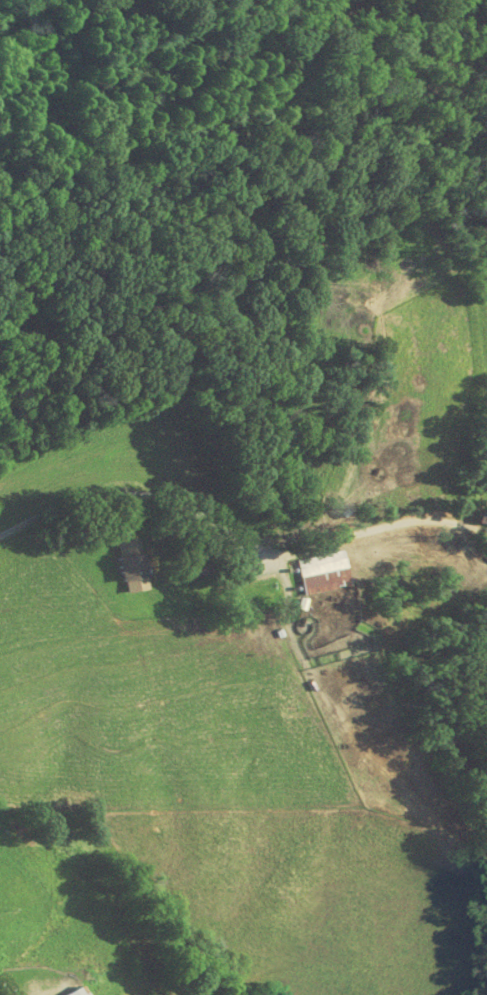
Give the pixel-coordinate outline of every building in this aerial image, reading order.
[(106,534),(114,586),(137,582),(129,530),(106,534)] [(285,552),(292,587),(338,578),(332,543),(285,552)] [(79,993),(70,979),(42,994),(76,994),(79,993)]
